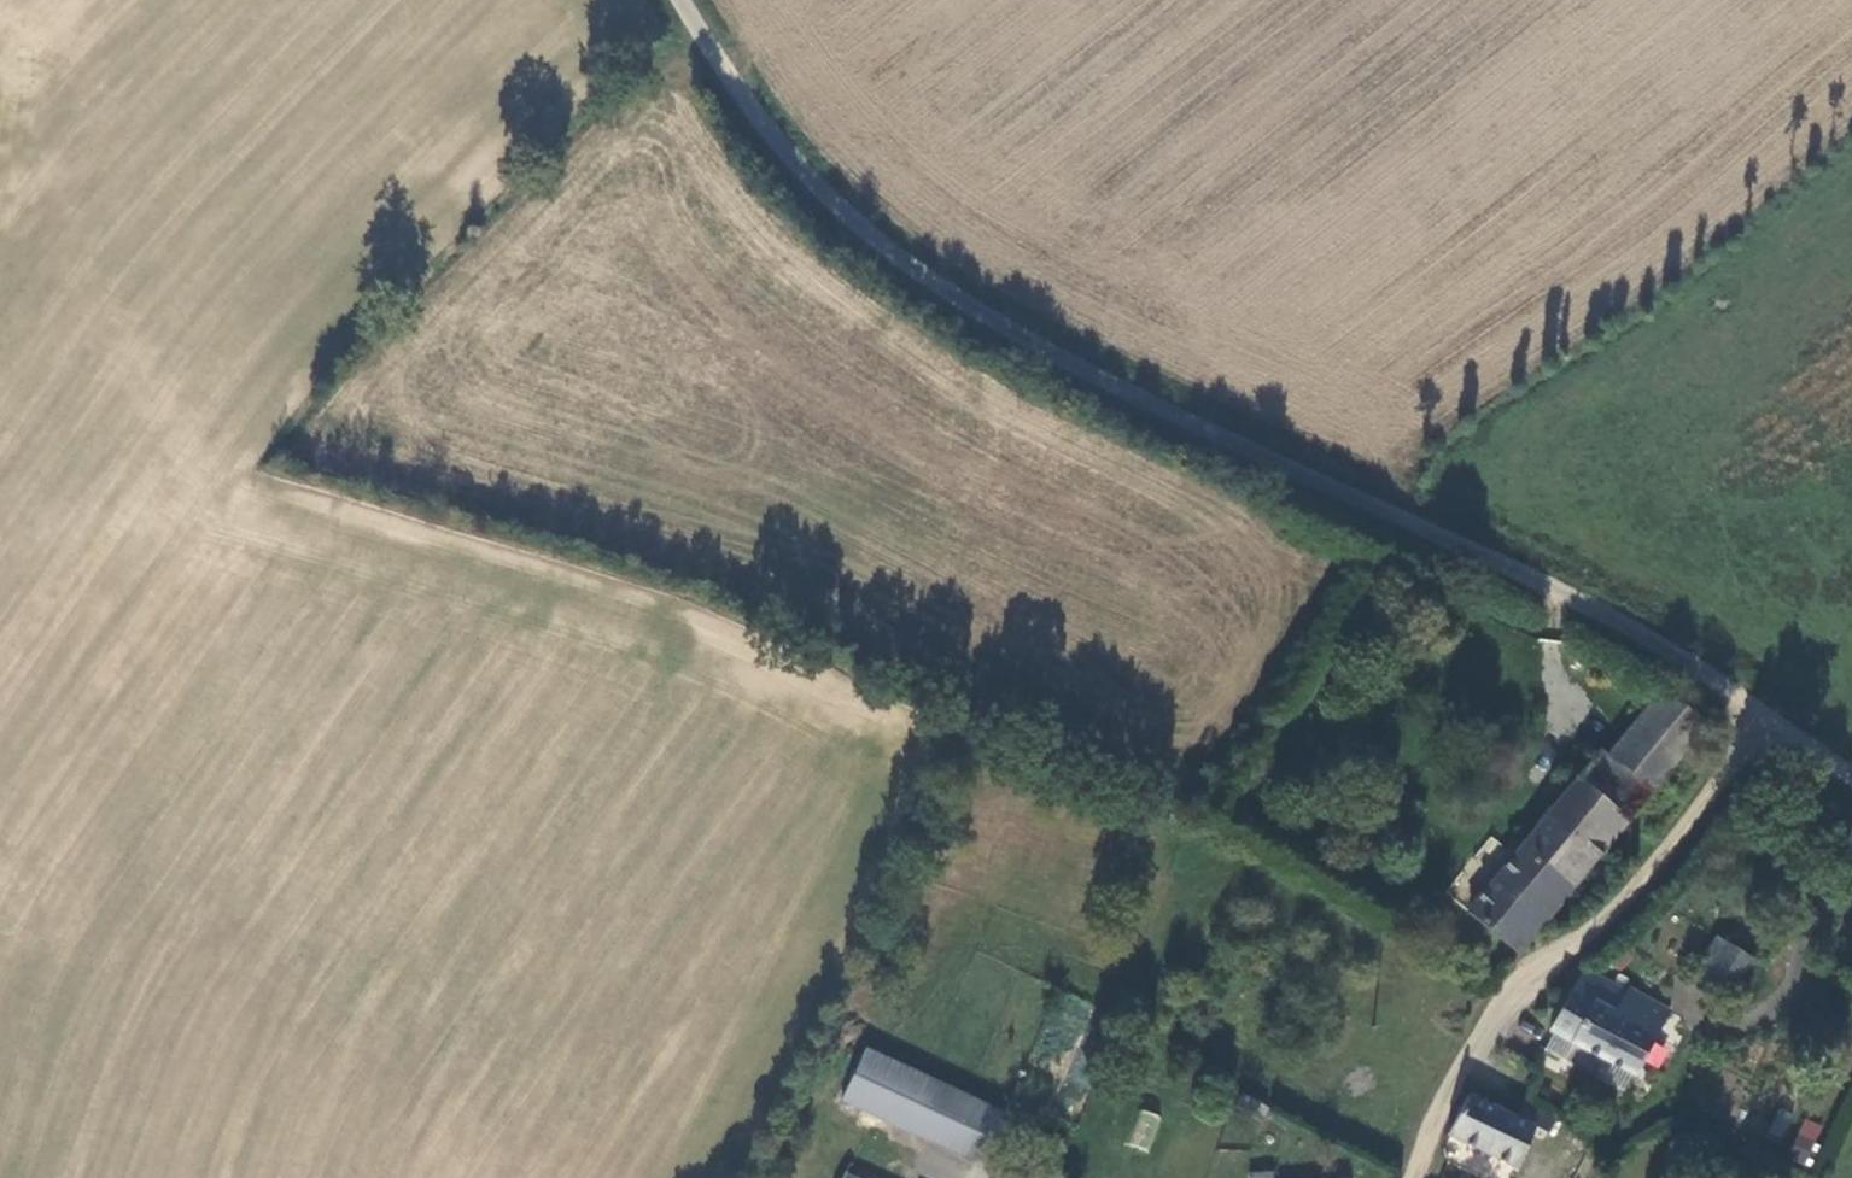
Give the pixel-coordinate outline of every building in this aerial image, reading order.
[(1662,694),(1605,759),(1649,795),(1704,730),(1662,694)] [(1465,911),(1519,950),(1649,795),(1605,759),(1597,754),(1465,911)] [(1700,978),(1727,999),(1754,960),(1719,935),(1705,953),(1713,959),(1700,978)] [(1669,1011),(1584,970),(1571,990),(1551,1034),(1632,1076),(1669,1011)] [(976,1167),(1001,1112),(866,1051),(843,1102),(976,1167)] [(1269,1108),(1240,1095),(1234,1106),(1263,1123),(1269,1108)] [(1514,1119),(1469,1095),(1447,1136),(1515,1168),(1542,1109),(1523,1100),(1514,1119)] [(1126,1144),(1148,1153),(1162,1117),(1140,1108),(1126,1144)] [(1787,1158),(1808,1167),(1825,1126),(1803,1117),(1787,1158)] [(848,1165),(843,1177),(877,1177),(848,1165)] [(1291,1169),(1249,1172),(1249,1177),(1292,1177),(1291,1169)]
